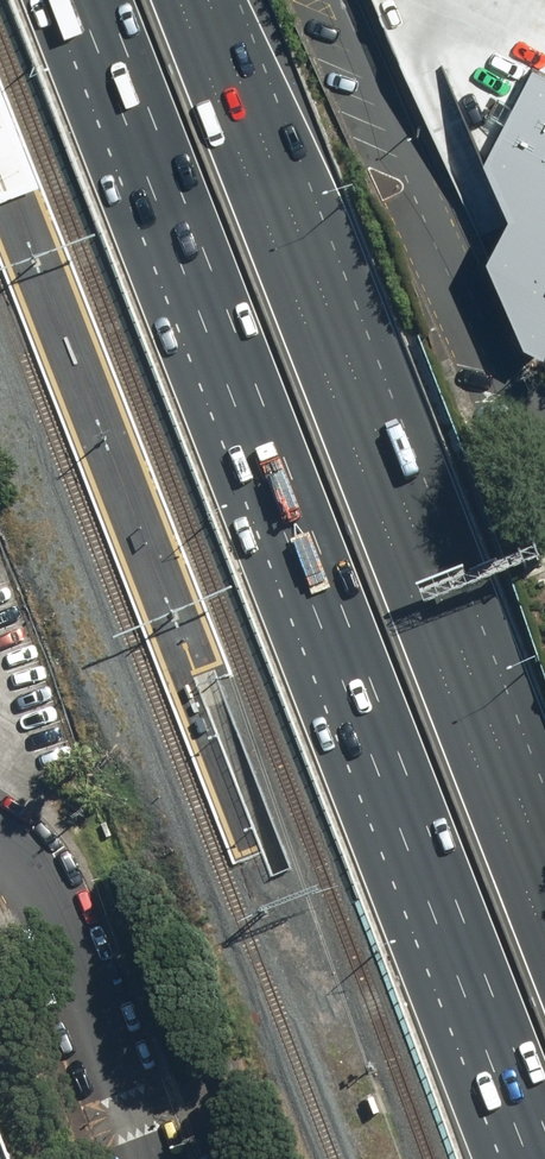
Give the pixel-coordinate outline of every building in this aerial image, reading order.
[(472,220),(502,289),(524,338),(544,350),(544,349),(544,0),(375,0),(472,220)] [(42,184),(0,76),(0,201),(12,196),(42,184)] [(0,1122),(0,1158),(14,1158),(0,1122)]
